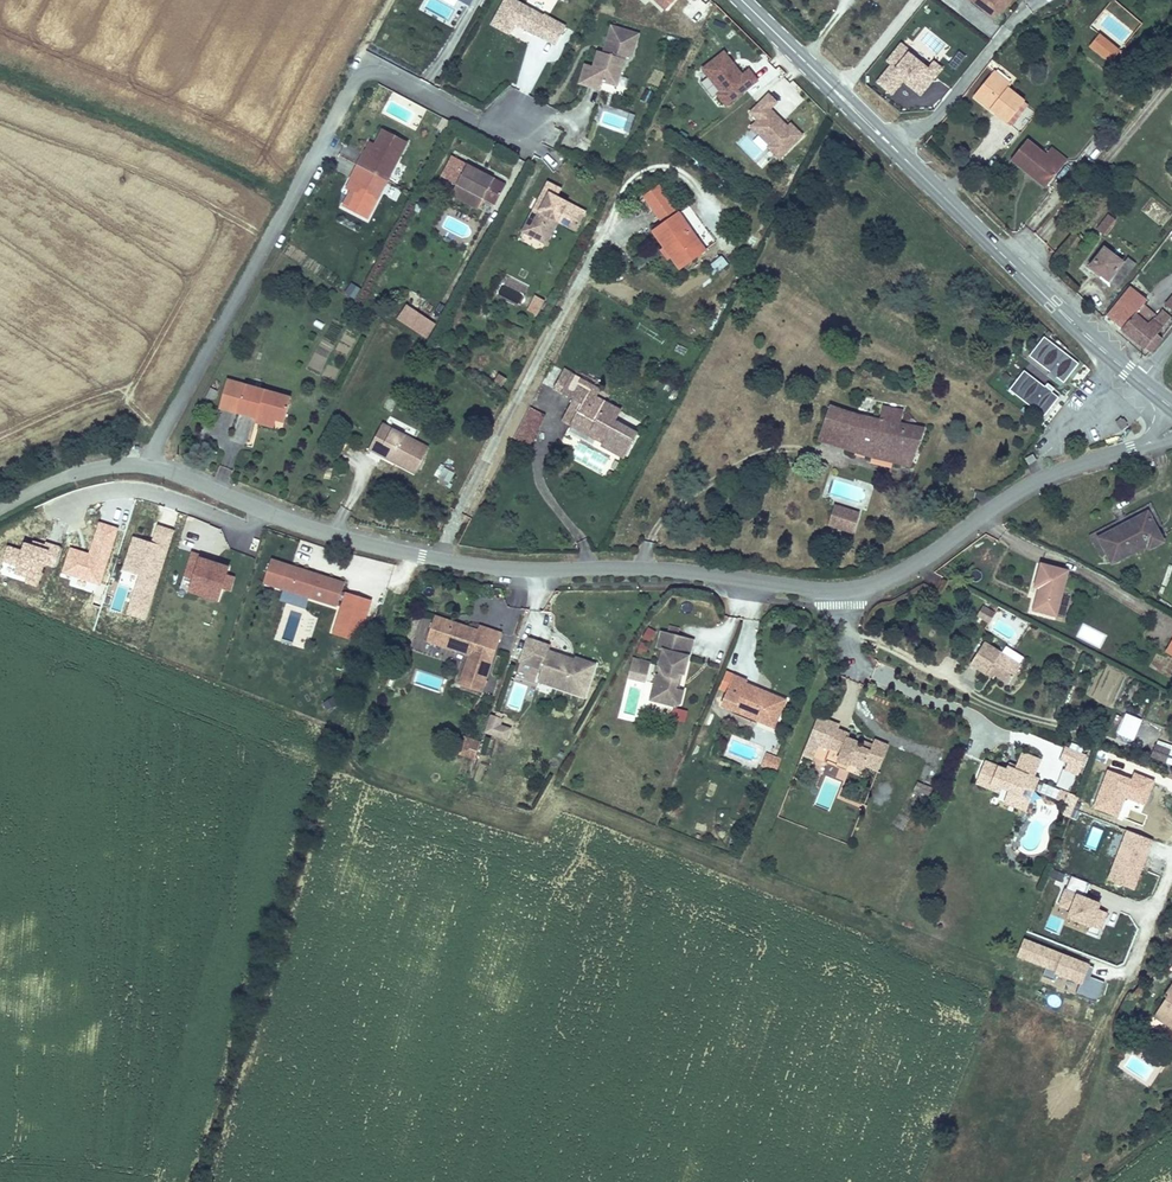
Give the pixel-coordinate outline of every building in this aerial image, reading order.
[(467,10),(472,0),(448,0),(467,10)] [(488,27),(508,39),(514,28),(555,50),(566,28),(543,15),(542,18),(510,0),(503,0),(488,27)] [(996,23),(1014,0),(967,0),(996,23)] [(1113,0),(1105,9),(1135,34),(1143,25),(1113,0)] [(632,61),(639,36),(609,27),(600,56),(595,54),(590,70),(580,67),(574,88),(599,97),(603,87),(617,91),(626,62),(632,61)] [(938,61),(949,44),(923,27),(912,44),(938,61)] [(1100,35),(1089,48),(1110,65),(1121,52),(1100,35)] [(920,98),(943,70),(933,61),(927,69),(908,54),(910,51),(901,43),(885,62),(890,66),(875,84),(892,98),(903,84),(920,98)] [(715,92),(725,105),(759,79),(749,66),(742,71),(724,48),(701,66),(719,89),(715,92)] [(956,73),(966,57),(958,51),(948,67),(956,73)] [(1007,125),(1008,124),(1012,127),(1028,106),(1024,103),(1025,102),(1007,88),(1010,85),(995,72),(976,96),(991,108),(989,111),(1007,125)] [(748,110),(756,118),(749,125),(768,144),(767,145),(780,158),(804,133),(791,120),(788,124),(771,108),(778,101),(768,90),(748,110)] [(989,111),(991,108),(976,96),(974,99),(989,111)] [(356,175),(363,179),(357,188),(348,205),(372,219),(413,143),(389,130),(381,147),(376,156),(369,152),(356,175)] [(745,134),(736,144),(756,163),(765,153),(745,134)] [(1044,189),(1062,168),(1047,156),(1028,141),(1011,162),(1044,189)] [(374,143),(369,152),(376,156),(381,147),(374,143)] [(1087,151),(1094,158),(1101,151),(1094,144),(1087,151)] [(1052,149),(1047,156),(1062,168),(1067,161),(1052,149)] [(457,186),(483,199),(483,201),(494,206),(505,184),(450,157),(440,178),(457,186)] [(357,188),(363,179),(356,175),(351,185),(357,188)] [(543,191),(558,198),(562,189),(547,182),(543,191)] [(688,232),(692,228),(664,186),(659,185),(643,195),(659,219),(662,222),(652,228),(677,265),(700,250),(688,232)] [(452,196),(478,209),(483,201),(483,199),(457,186),(452,196)] [(522,234),(541,243),(548,228),(550,229),(558,214),(574,221),(570,229),(576,232),(586,212),(558,198),(543,191),(522,234)] [(548,246),(559,224),(570,229),(574,221),(558,214),(550,229),(548,228),(541,243),(548,246)] [(1105,236),(1115,222),(1107,216),(1097,230),(1105,236)] [(652,228),(662,222),(659,219),(650,225),(652,228)] [(692,228),(688,232),(700,250),(705,247),(692,228)] [(1088,269),(1109,285),(1110,283),(1125,264),(1104,248),(1088,269)] [(713,277),(729,265),(722,256),(706,268),(713,277)] [(1137,266),(1128,259),(1125,264),(1110,283),(1119,289),(1137,266)] [(509,276),(498,293),(517,304),(528,287),(509,276)] [(352,301),(360,290),(350,283),(342,293),(352,301)] [(1139,312),(1144,306),(1147,302),(1130,287),(1106,317),(1122,330),(1118,334),(1143,353),(1146,350),(1152,355),(1164,341),(1157,336),(1171,319),(1162,311),(1157,317),(1152,323),(1139,312)] [(544,301),(535,297),(528,312),(537,316),(544,301)] [(426,340),(436,326),(406,306),(397,320),(426,340)] [(1152,323),(1157,317),(1144,306),(1139,312),(1152,323)] [(1064,384),(1079,365),(1044,338),(1029,358),(1050,373),(1047,377),(1054,383),(1057,379),(1064,384)] [(573,402),(561,423),(602,445),(600,448),(624,460),(638,434),(615,422),(622,411),(596,398),(601,389),(564,370),(553,391),(573,402)] [(1009,392),(1044,418),(1059,399),(1053,394),(1055,390),(1048,384),(1045,388),(1024,372),(1009,392)] [(219,411),(236,415),(244,386),(244,385),(227,380),(219,411)] [(284,424),(291,399),(244,386),(236,415),(255,420),(254,424),(273,430),(275,422),(284,424)] [(819,443),(845,451),(856,415),(830,406),(819,443)] [(910,469),(924,429),(900,424),(903,411),(883,407),(880,421),(856,415),(845,451),(910,469)] [(531,408),(517,436),(530,443),(544,415),(531,408)] [(245,444),(253,423),(241,418),(233,440),(245,444)] [(1122,431),(1128,425),(1121,418),(1115,424),(1122,431)] [(415,475),(429,447),(383,424),(371,447),(402,462),(399,467),(415,475)] [(369,452),(399,467),(402,462),(371,447),(369,452)] [(1032,456),(1026,460),(1029,465),(1036,461),(1032,456)] [(449,488),(456,473),(439,465),(432,481),(449,488)] [(854,536),(861,514),(836,505),(828,528),(854,536)] [(1164,543),(1147,510),(1094,536),(1109,565),(1147,545),(1150,550),(1164,543)] [(218,605),(223,590),(230,593),(235,579),(227,576),(230,569),(200,559),(201,556),(191,552),(182,578),(193,582),(188,595),(218,605)] [(344,584),(271,561),(263,585),(336,608),(344,584)] [(1035,588),(1039,589),(1033,613),(1057,619),(1063,596),(1055,594),(1061,570),(1041,565),(1035,588)] [(1069,572),(1061,570),(1055,594),(1063,596),(1069,572)] [(372,603),(345,594),(332,635),(359,644),(372,603)] [(977,618),(989,625),(996,613),(984,606),(977,618)] [(478,632),(461,627),(460,630),(453,627),(454,624),(434,618),(426,643),(468,657),(459,687),(481,694),(501,635),(479,628),(478,632)] [(660,666),(658,673),(655,672),(648,697),(650,700),(674,707),(681,703),(685,689),(679,687),(681,679),(679,679),(681,672),(685,673),(689,656),(691,652),(694,638),(660,629),(655,647),(661,649),(657,665),(660,666)] [(541,669),(540,674),(555,679),(552,687),(583,697),(594,666),(574,659),(573,660),(572,664),(565,662),(566,658),(548,652),(550,646),(527,639),(520,661),(541,669)] [(649,642),(640,640),(637,653),(646,655),(649,642)] [(985,676),(987,672),(994,676),(1009,686),(1021,667),(985,643),(969,666),(985,676)] [(651,661),(632,656),(627,676),(646,681),(651,661)] [(985,676),(992,680),(994,676),(987,672),(985,676)] [(728,692),(734,676),(725,673),(718,690),(727,694),(728,692)] [(537,682),(552,687),(555,679),(540,674),(537,682)] [(769,693),(767,696),(763,694),(764,691),(745,684),(746,681),(734,676),(728,692),(739,696),(732,713),(761,724),(765,715),(778,720),(786,700),(769,693)] [(721,709),(732,713),(739,696),(728,692),(727,694),(721,709)] [(774,729),(778,720),(765,715),(761,724),(774,729)] [(502,720),(490,716),(485,734),(507,741),(511,730),(500,726),(502,720)] [(875,741),(874,746),(871,752),(863,749),(858,747),(859,743),(849,740),(850,735),(838,730),(840,726),(817,717),(802,758),(812,762),(817,749),(830,754),(831,751),(840,755),(837,764),(850,769),(849,772),(859,776),(861,771),(864,772),(865,768),(878,773),(889,746),(875,741)] [(464,738),(460,750),(474,754),(478,743),(464,738)] [(1171,767),(1171,746),(1157,740),(1150,758),(1171,767)] [(863,749),(871,752),(874,746),(865,743),(863,749)] [(1063,746),(1059,757),(1067,760),(1065,768),(1077,772),(1083,753),(1063,746)] [(460,750),(458,755),(473,760),(474,754),(460,750)] [(849,772),(850,769),(837,764),(840,755),(831,751),(830,754),(825,766),(848,774),(849,772)] [(1020,751),(1017,758),(1037,766),(1040,758),(1020,751)] [(781,761),(767,755),(761,768),(776,774),(781,761)] [(1014,764),(1013,768),(1005,765),(1004,769),(984,761),(977,778),(1001,788),(1006,790),(1004,796),(1013,800),(1018,797),(1028,775),(1032,777),(1037,766),(1017,758),(1014,764)] [(1037,778),(1032,777),(1028,775),(1018,797),(1013,800),(1004,796),(1002,801),(1024,810),(1037,778)] [(977,778),(975,782),(999,792),(1001,788),(977,778)] [(1037,795),(1056,799),(1059,789),(1040,785),(1037,795)] [(1057,799),(1063,801),(1067,792),(1060,790),(1057,799)] [(1067,792),(1063,801),(1067,802),(1064,811),(1064,816),(1068,816),(1077,795),(1067,792)] [(1153,842),(1127,832),(1109,882),(1134,892),(1153,842)] [(1076,896),(1085,900),(1091,885),(1072,878),(1067,891),(1077,895),(1076,896)] [(1109,915),(1099,911),(1101,906),(1085,900),(1076,896),(1077,895),(1067,891),(1064,890),(1056,907),(1070,913),(1067,921),(1091,931),(1092,928),(1102,932),(1109,915)] [(1045,929),(1061,934),(1065,919),(1049,914),(1045,929)] [(1105,984),(1090,978),(1094,969),(1090,967),(1090,966),(1023,940),(1015,961),(1078,986),(1075,994),(1098,1003),(1105,984)] [(1162,1024),(1171,1030),(1171,986),(1164,999),(1166,1000),(1161,1008),(1169,1014),(1162,1024)] [(1154,1018),(1162,1024),(1169,1014),(1161,1008),(1154,1018)] [(1129,1075),(1150,1073),(1149,1054),(1128,1056),(1129,1075)]
